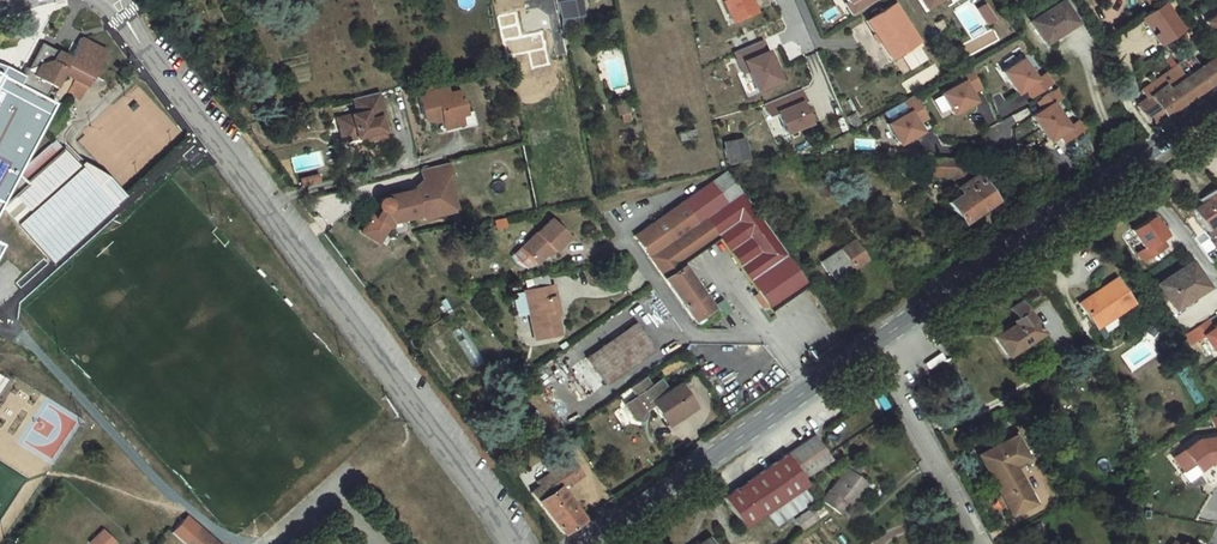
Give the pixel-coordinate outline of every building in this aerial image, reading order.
[(545,20),(561,16),(558,5),(557,0),(541,0),(545,20)] [(732,20),(755,10),(750,0),(723,0),(732,20)] [(851,4),(848,5),(856,16),(879,0),(848,0),(851,4)] [(1030,19),(1044,41),(1075,19),(1062,0),(1057,0),(1030,19)] [(574,2),(558,5),(561,16),(562,21),(578,18),(574,2)] [(1159,2),(1134,19),(1153,48),(1179,31),(1159,2)] [(983,25),(991,21),(983,4),(975,8),(983,25)] [(922,42),(897,6),(870,24),(895,61),(903,55),(922,42)] [(1205,18),(1216,32),(1216,9),(1205,18)] [(942,13),(933,20),(939,28),(948,22),(942,13)] [(108,48),(82,34),(72,54),(59,48),(58,48),(43,40),(30,65),(28,65),(24,73),(27,76),(22,84),(46,96),(52,83),(58,86),(65,72),(75,78),(68,92),(79,99),(108,48)] [(924,47),(922,42),(903,55),(906,59),(924,47)] [(747,75),(751,73),(760,93),(784,82),(771,53),(770,53),(765,43),(738,55),(747,75)] [(1216,68),(1216,57),(1210,47),(1180,68),(1172,57),(1137,82),(1144,91),(1133,99),(1147,118),(1170,101),(1216,68)] [(1036,73),(1022,54),(1004,67),(1018,86),(1025,81),(1032,90),(1052,78),(1045,67),(1036,73)] [(979,83),(967,62),(957,68),(963,78),(943,91),(954,109),(974,96),(969,89),(979,83)] [(56,102),(46,96),(22,84),(27,76),(8,67),(0,64),(0,205),(56,102)] [(1081,119),(1075,111),(1065,119),(1050,97),(1060,89),(1054,81),(1035,93),(1042,102),(1030,110),(1046,134),(1058,125),(1063,132),(1081,119)] [(416,90),(419,101),(426,125),(435,123),(436,128),(443,126),(446,134),(462,130),(464,134),(478,130),(474,116),(466,118),(460,96),(449,99),(447,93),(434,97),(430,86),(416,90)] [(913,111),(894,123),(905,141),(926,129),(921,121),(931,115),(918,94),(915,96),(907,101),(913,111)] [(780,124),(787,121),(796,141),(820,130),(812,110),(816,109),(811,97),(775,112),(780,124)] [(378,100),(353,107),(358,122),(338,128),(343,146),(357,142),(358,147),(368,144),(373,143),(374,148),(386,144),(381,125),(384,124),(378,100)] [(858,118),(851,123),(857,132),(865,127),(858,118)] [(28,182),(3,206),(5,211),(51,262),(124,198),(105,176),(85,159),(80,163),(55,137),(20,169),(28,182)] [(751,159),(746,140),(727,144),(731,164),(751,159)] [(357,142),(343,146),(344,151),(358,147),(357,142)] [(959,154),(921,154),(921,168),(948,168),(948,164),(956,164),(959,170),(966,166),(959,154)] [(374,200),(358,233),(374,244),(390,225),(458,211),(448,175),(453,174),(448,160),(418,167),(422,178),(414,187),(389,192),(391,200),(382,197),(374,200)] [(948,164),(948,168),(954,168),(961,179),(971,173),(966,166),(959,170),(956,164),(948,164)] [(954,191),(943,198),(957,221),(990,198),(977,179),(980,177),(976,170),(971,173),(961,179),(951,186),(954,191)] [(783,256),(725,172),(679,202),(665,211),(628,235),(690,321),(708,308),(677,266),(715,239),(767,309),(802,284),(783,256)] [(659,203),(665,211),(679,202),(674,194),(659,203)] [(1209,216),(1213,221),(1204,227),(1216,244),(1216,210),(1209,216)] [(569,237),(548,218),(518,252),(537,269),(552,251),(556,254),(569,237)] [(1166,233),(1146,246),(1158,264),(1173,255),(1178,252),(1166,233)] [(8,245),(4,242),(0,241),(0,262),(8,245)] [(861,256),(841,246),(818,262),(830,279),(861,256)] [(1173,255),(1158,264),(1151,268),(1157,277),(1179,263),(1173,255)] [(1216,304),(1216,297),(1204,278),(1180,295),(1182,298),(1174,304),(1175,307),(1170,311),(1181,328),(1187,324),(1216,304)] [(563,310),(560,292),(532,296),(538,343),(562,339),(559,311),(563,310)] [(1132,294),(1095,319),(1111,343),(1148,318),(1132,294)] [(1182,298),(1180,295),(1171,300),(1174,304),(1182,298)] [(650,349),(633,323),(583,359),(600,385),(650,349)] [(1013,353),(1024,373),(1058,351),(1046,333),(1013,353)] [(1216,351),(1216,352),(1216,340),(1199,351),(1204,359),(1216,351)] [(648,388),(641,379),(627,389),(634,398),(641,407),(630,415),(640,430),(647,432),(650,429),(651,423),(649,420),(658,414),(667,426),(692,408),(677,386),(667,393),(658,381),(648,388)] [(748,528),(813,484),(809,478),(834,462),(816,435),(723,499),(728,505),(748,528)] [(564,536),(583,523),(555,485),(565,477),(568,481),(580,470),(566,453),(560,458),(554,451),(539,462),(545,470),(532,480),(536,485),(530,491),(564,536)] [(1017,479),(1004,456),(971,476),(999,525),(1004,534),(1025,521),(1004,486),(1017,479)] [(1209,462),(1208,460),(1186,464),(1164,483),(1175,496),(1184,488),(1189,494),(1197,487),(1196,483),(1212,480),(1209,462)] [(1197,487),(1216,483),(1216,467),(1213,468),(1212,461),(1209,462),(1212,480),(1196,483),(1197,487)] [(851,500),(841,492),(832,485),(808,516),(824,528),(832,519),(835,520),(851,500)] [(763,542),(764,543),(787,543),(809,529),(800,515),(763,542)] [(195,533),(185,543),(208,543),(195,533)] [(105,535),(96,543),(113,543),(105,535)]
